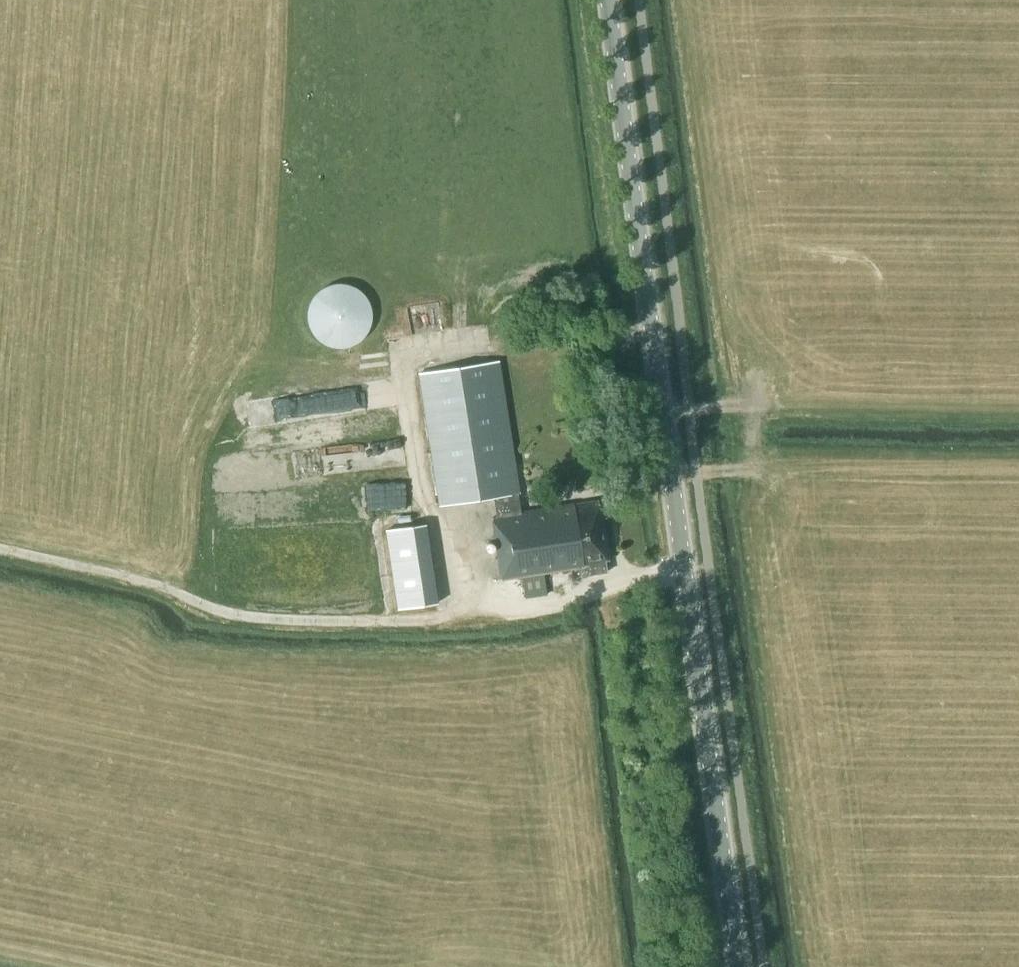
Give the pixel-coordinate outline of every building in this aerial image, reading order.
[(367,333),(372,319),(371,306),(363,292),(347,283),(327,285),(313,298),(308,317),(311,329),(319,339),(331,346),(343,347),(348,346),(357,343),(367,333)] [(548,595),(544,573),(584,567),(585,575),(607,572),(605,560),(608,559),(599,500),(521,512),(518,492),(520,492),(499,360),(418,373),(439,505),(494,496),(497,516),(493,516),(502,580),(522,577),(526,599),(548,595)] [(438,602),(437,594),(426,523),(386,529),(398,608),(438,602)]
